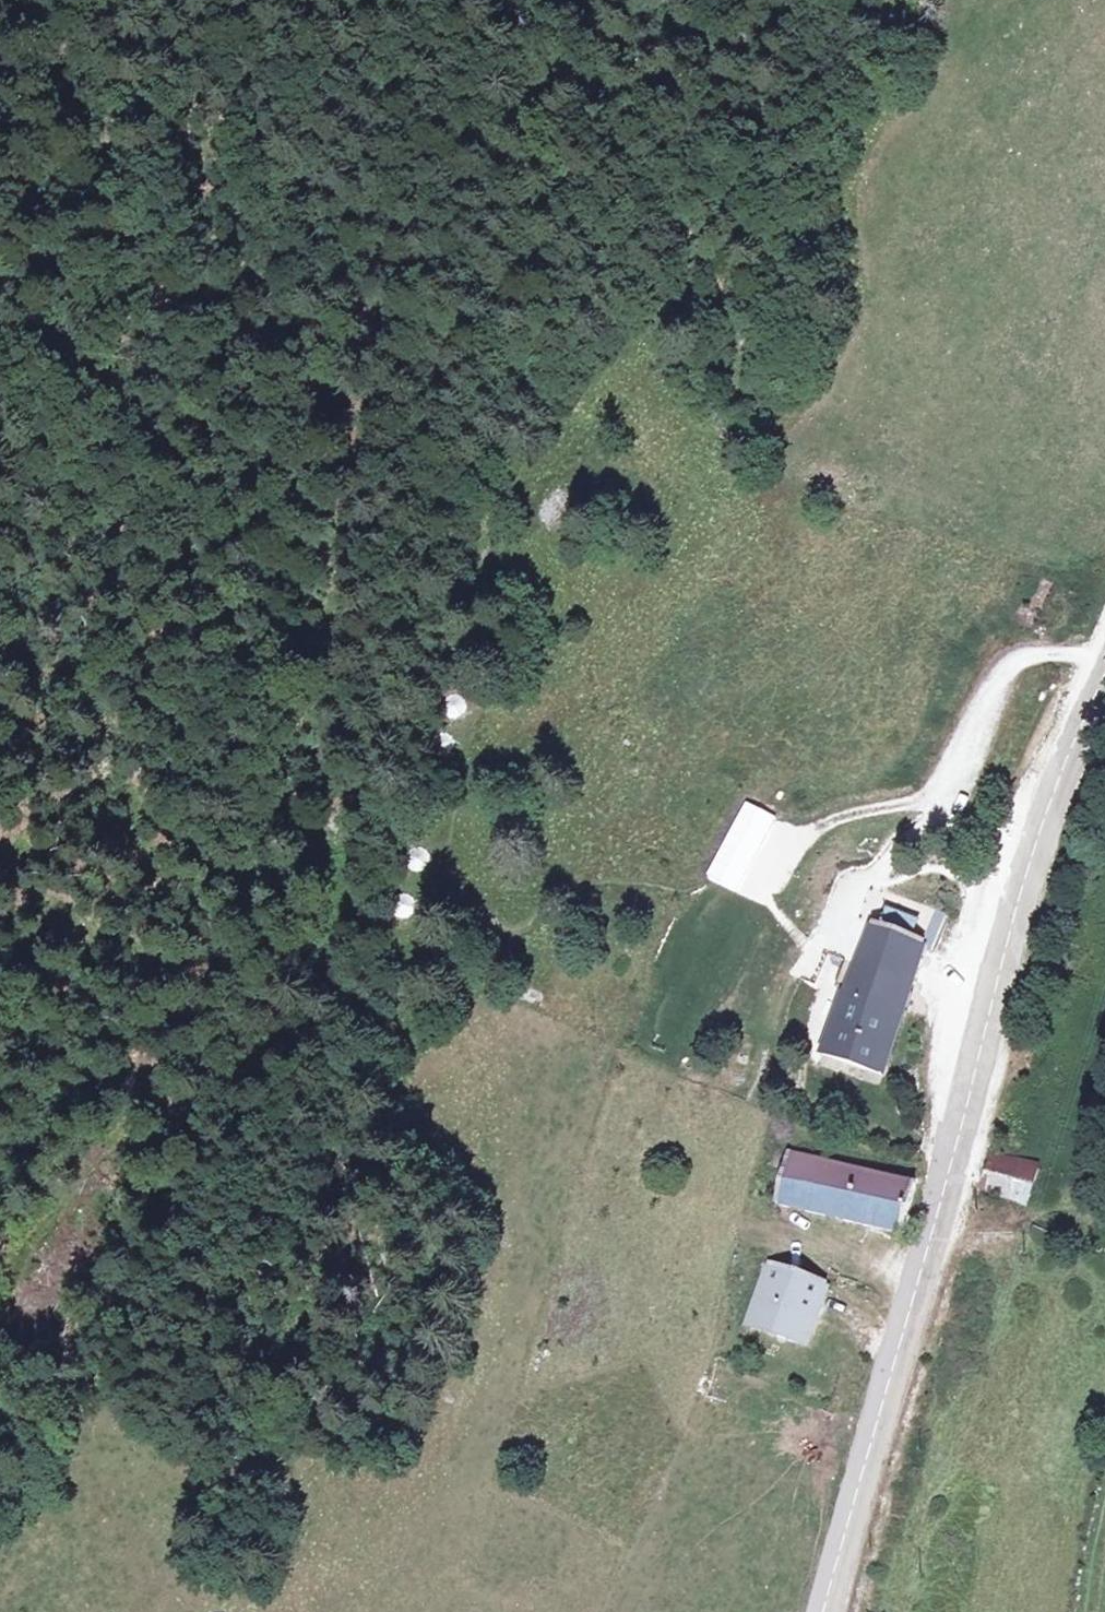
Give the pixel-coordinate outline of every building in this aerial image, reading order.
[(772,817),(743,803),(706,879),(735,893),(772,817)] [(937,954),(949,918),(878,897),(865,931),(881,936),(929,951),(937,954)] [(831,1060),(888,1080),(929,951),(881,936),(859,1004),(850,1000),(831,1060)] [(991,1158),(980,1194),(1024,1204),(1032,1169),(991,1158)] [(788,1211),(911,1226),(921,1181),(800,1162),(788,1211)] [(770,1273),(763,1295),(821,1313),(828,1292),(770,1273)] [(754,1326),(810,1344),(821,1313),(763,1295),(754,1326)]
